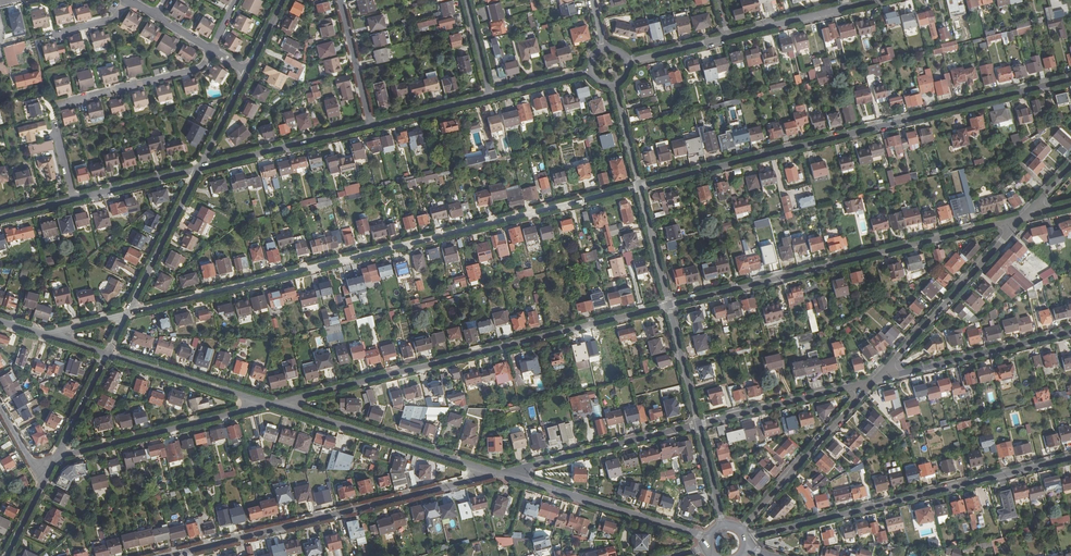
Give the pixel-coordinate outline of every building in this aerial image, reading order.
[(169,13),(173,16),(174,14),(182,19),(189,8),(177,0),(169,13)] [(261,0),(245,0),(242,7),(256,13),(263,1),(261,0)] [(302,11),(305,4),(296,0),(295,3),(290,13),(299,17),(300,14),(302,15),(303,12),(302,11)] [(358,1),(361,14),(375,10),(372,1),(375,0),(361,0),(358,1)] [(758,0),(740,0),(742,8),(743,13),(749,11),(749,10),(751,10),(752,12),(760,10),(759,4),(758,0)] [(759,4),(764,3),(766,12),(774,10),(771,0),(773,0),(758,0),(759,4)] [(951,17),(966,14),(963,0),(947,0),(951,17)] [(977,0),(966,0),(968,9),(973,7),(978,6),(977,0)] [(450,15),(455,13),(452,1),(441,4),(444,16),(450,15)] [(502,2),(491,5),(495,21),(505,18),(506,18),(502,2)] [(575,14),(572,2),(562,4),(561,4),(564,16),(575,14)] [(331,12),(329,3),(328,4),(321,5),(316,7),(318,16),(331,12)] [(91,18),(87,4),(83,6),(74,8),(77,19),(86,17),(86,19),(91,18)] [(65,19),(66,21),(70,20),(67,6),(53,9),(56,21),(65,19)] [(46,19),(45,14),(44,8),(30,12),(34,27),(42,25),(42,27),(48,26),(46,19)] [(736,19),(744,17),(744,14),(743,13),(742,8),(734,10),(736,19)] [(916,15),(919,27),(928,24),(935,23),(931,9),(927,10),(928,12),(925,13),(916,15)] [(1055,20),(1062,18),(1065,17),(1063,9),(1053,12),(1055,20)] [(19,11),(8,14),(13,30),(24,28),(19,11)] [(136,16),(128,11),(121,22),(133,29),(141,16),(137,14),(136,16)] [(894,12),(884,15),(886,25),(894,23),(895,25),(899,24),(897,16),(895,16),(894,12)] [(239,19),(235,27),(246,32),(253,20),(239,13),(237,17),(239,19)] [(708,13),(692,17),(695,29),(711,25),(708,13)] [(912,14),(900,17),(904,30),(907,30),(909,32),(912,31),(914,29),(913,28),(919,27),(916,15),(915,13),(912,14)] [(368,18),(371,31),(386,27),(383,15),(368,18)] [(450,18),(450,15),(444,16),(441,17),(439,18),(441,25),(442,31),(453,28),(452,23),(455,22),(453,17),(450,18)] [(292,34),(299,20),(291,16),(289,20),(287,20),(286,19),(282,29),(291,34),(292,34)] [(672,29),(677,28),(675,20),(674,16),(661,20),(664,33),(668,32),(669,30),(672,29)] [(677,28),(678,32),(685,30),(685,32),(687,31),(691,30),(688,16),(675,20),(677,28)] [(206,33),(204,34),(208,37),(216,24),(204,17),(197,28),(206,33)] [(410,25),(411,29),(438,23),(436,18),(436,19),(410,25)] [(493,21),(491,22),(493,28),(495,28),(497,35),(507,33),(504,21),(506,21),(505,18),(495,21),(493,21)] [(1047,22),(1048,28),(1058,26),(1061,39),(1067,38),(1062,18),(1055,20),(1047,22)] [(335,36),(332,19),(320,23),(323,39),(335,36)] [(649,30),(646,19),(633,22),(636,33),(649,30)] [(1016,29),(1029,26),(1031,26),(1030,21),(1019,24),(1018,22),(1015,23),(1015,24),(1016,29)] [(154,27),(146,22),(139,33),(151,40),(159,27),(155,25),(154,27)] [(631,25),(618,22),(616,33),(628,36),(637,38),(636,33),(634,26),(631,25)] [(860,36),(872,33),(869,22),(864,22),(861,23),(860,22),(856,23),(857,24),(860,36)] [(853,24),(837,28),(840,38),(840,39),(840,40),(856,37),(853,24)] [(827,29),(821,30),(825,43),(830,42),(830,40),(839,37),(837,29),(835,29),(834,25),(828,26),(829,29),(829,30),(827,31),(827,29)] [(572,29),(575,42),(591,38),(588,26),(572,29)] [(660,31),(662,31),(661,26),(650,29),(652,40),(662,38),(661,34),(660,31)] [(1016,29),(1018,35),(1027,32),(1027,31),(1032,29),(1031,26),(1029,26),(1016,29)] [(946,28),(939,30),(941,40),(950,38),(949,32),(947,33),(946,28)] [(103,29),(99,30),(99,32),(90,34),(94,47),(107,43),(106,40),(105,34),(103,29)] [(280,33),(290,37),(291,34),(282,29),(280,33)] [(1001,33),(1002,38),(1007,37),(1009,42),(1014,41),(1013,36),(1018,35),(1016,29),(1001,33)] [(388,31),(372,34),(376,46),(391,43),(388,31)] [(71,48),(80,46),(84,45),(81,32),(77,33),(77,34),(68,37),(71,48)] [(228,36),(229,37),(224,44),(235,51),(239,43),(242,39),(236,36),(231,33),(230,32),(228,36)] [(454,48),(464,45),(460,32),(450,35),(451,35),(452,39),(454,48)] [(167,54),(170,50),(173,45),(177,39),(172,35),(171,37),(163,33),(155,47),(167,54)] [(986,37),(988,45),(991,44),(990,41),(1002,38),(1001,33),(995,35),(986,37)] [(809,47),(806,34),(794,37),(797,50),(809,47)] [(22,36),(5,41),(6,46),(4,47),(9,66),(18,63),(16,53),(22,51),(24,44),(22,36)] [(502,57),(499,43),(498,43),(497,38),(492,39),(493,43),(491,43),(492,47),(494,47),(496,58),(502,57)] [(530,58),(529,54),(540,51),(537,38),(519,43),(524,59),(530,58)] [(783,53),(793,50),(790,38),(780,41),(783,53)] [(294,54),(298,45),(287,40),(285,39),(281,47),(283,48),(294,54)] [(47,45),(47,43),(42,44),(46,59),(59,56),(56,43),(47,45)] [(177,53),(185,58),(188,60),(195,49),(192,47),(191,48),(183,43),(177,53)] [(336,56),(333,44),(318,47),(320,56),(321,55),(322,59),(336,56)] [(557,49),(556,46),(552,47),(553,53),(544,55),(547,66),(551,65),(551,64),(560,62),(559,61),(557,49)] [(559,61),(573,58),(570,46),(563,47),(557,49),(559,61)] [(387,48),(375,51),(378,63),(390,60),(387,48)] [(878,58),(879,64),(892,61),(895,60),(892,48),(881,50),(883,57),(878,58)] [(762,63),(759,49),(744,52),(748,67),(762,63)] [(768,53),(761,55),(764,63),(764,65),(777,62),(774,49),(768,50),(768,53)] [(741,52),(730,55),(732,62),(733,65),(743,62),(742,60),(743,60),(741,52)] [(125,65),(127,70),(129,77),(135,75),(134,73),(141,71),(138,55),(124,59),(125,65)] [(462,73),(473,70),(469,55),(458,58),(462,73)] [(1038,71),(1040,79),(1045,78),(1039,55),(1030,57),(1032,63),(1027,64),(1029,73),(1038,71)] [(1055,66),(1053,56),(1042,59),(1045,68),(1055,66)] [(303,84),(306,67),(302,65),(286,57),(284,62),(300,70),(299,74),(301,75),(300,77),(291,72),(289,77),(303,84)] [(812,59),(814,68),(821,67),(819,57),(812,59)] [(730,70),(727,58),(714,61),(714,62),(717,73),(730,70)] [(817,79),(833,75),(831,70),(828,58),(823,59),(824,64),(825,64),(825,66),(822,67),(823,73),(816,74),(816,75),(817,79)] [(340,68),(338,60),(324,63),(327,76),(341,72),(340,67),(340,68)] [(699,70),(697,60),(687,62),(689,72),(699,70)] [(504,64),(505,66),(505,67),(509,66),(509,68),(517,66),(519,71),(520,71),(518,61),(504,64)] [(717,73),(714,62),(702,65),(705,77),(717,74),(717,73)] [(228,71),(217,64),(212,72),(210,71),(207,75),(213,79),(220,83),(228,71)] [(864,68),(866,76),(875,74),(875,76),(882,75),(879,64),(864,68)] [(100,68),(103,81),(112,79),(113,81),(118,80),(116,75),(115,68),(114,65),(100,68)] [(990,65),(979,67),(981,78),(982,79),(982,78),(984,85),(992,83),(991,76),(993,76),(990,65)] [(499,78),(507,76),(507,75),(505,67),(505,66),(496,68),(499,78)] [(505,67),(507,75),(515,73),(515,72),(519,71),(517,66),(509,68),(509,66),(505,67)] [(677,66),(667,69),(671,84),(681,82),(677,66)] [(1016,79),(1028,76),(1025,66),(1013,69),(1016,79)] [(281,89),(287,76),(268,67),(266,70),(269,71),(268,74),(271,75),(268,82),(281,89)] [(999,83),(1012,80),(1009,67),(996,70),(999,83)] [(963,71),(963,68),(951,71),(955,86),(962,84),(962,82),(966,81),(963,71)] [(974,68),(963,71),(966,81),(967,86),(972,84),(971,80),(977,78),(974,68)] [(78,78),(79,83),(81,90),(87,89),(87,86),(95,84),(91,69),(76,72),(78,78)] [(670,83),(666,69),(659,71),(660,73),(654,75),(656,82),(664,80),(665,84),(670,83)] [(39,70),(14,76),(17,86),(23,85),(23,86),(26,86),(26,84),(41,80),(39,70)] [(799,76),(801,83),(807,82),(804,70),(798,72),(799,76)] [(932,96),(936,95),(934,85),(933,83),(930,71),(925,72),(926,76),(917,79),(921,95),(931,93),(932,96)] [(424,80),(426,91),(431,90),(434,89),(436,90),(439,89),(440,88),(437,75),(423,79),(424,80)] [(818,83),(834,80),(833,75),(817,79),(818,83)] [(936,95),(937,96),(948,93),(946,86),(950,85),(948,75),(943,76),(944,81),(933,83),(934,85),(936,95)] [(58,94),(63,93),(62,91),(71,89),(68,76),(54,79),(58,94)] [(186,92),(190,91),(199,88),(196,77),(187,79),(187,78),(183,79),(186,92)] [(348,85),(346,77),(345,77),(335,79),(337,87),(341,87),(343,99),(352,96),(349,85),(348,85)] [(456,77),(442,80),(444,89),(450,88),(451,90),(458,88),(456,77)] [(418,93),(426,91),(424,80),(409,84),(412,95),(418,94),(418,93)] [(382,105),(383,108),(391,106),(385,81),(375,84),(380,105),(382,105)] [(170,82),(164,84),(165,86),(156,88),(159,101),(173,97),(170,82)] [(785,82),(769,86),(771,91),(786,87),(785,82)] [(400,94),(408,93),(406,83),(391,87),(394,98),(401,96),(400,94)] [(639,94),(641,94),(642,97),(652,94),(650,83),(639,85),(640,91),(638,91),(639,94)] [(271,90),(259,85),(254,96),(265,102),(271,90)] [(876,99),(887,97),(886,92),(885,85),(873,88),(876,99)] [(312,92),(306,94),(308,102),(313,101),(313,98),(321,96),(320,91),(319,91),(318,86),(310,88),(312,92)] [(583,88),(577,89),(579,97),(580,101),(586,99),(583,88)] [(854,95),(853,90),(847,92),(850,102),(855,100),(854,95)] [(137,93),(136,91),(132,92),(136,106),(149,103),(146,91),(137,93)] [(868,105),(873,104),(870,91),(854,95),(855,100),(857,108),(862,107),(862,108),(868,106),(868,105)] [(890,91),(886,92),(887,97),(888,99),(888,100),(889,100),(890,106),(902,103),(900,97),(897,98),(892,99),(892,97),(890,91)] [(920,94),(919,92),(904,95),(906,107),(911,106),(911,107),(922,105),(919,95),(920,94)] [(561,103),(558,93),(549,96),(552,106),(561,103)] [(1070,112),(1070,99),(1068,100),(1066,93),(1055,96),(1058,105),(1068,103),(1070,112)] [(573,108),(581,106),(580,101),(579,97),(574,99),(573,97),(571,98),(570,95),(562,97),(566,110),(566,114),(574,112),(573,108)] [(33,117),(43,114),(40,101),(38,101),(37,97),(25,100),(26,104),(30,104),(33,117)] [(113,112),(117,111),(126,109),(123,97),(114,99),(113,98),(109,99),(113,112)] [(545,97),(535,99),(537,110),(548,107),(545,97)] [(324,101),(328,117),(335,115),(335,114),(338,113),(334,98),(324,101)] [(1038,100),(1031,102),(1034,117),(1041,116),(1040,112),(1046,110),(1044,103),(1038,104),(1038,102),(1038,100)] [(243,113),(253,118),(259,106),(249,101),(243,113)] [(523,105),(518,106),(522,122),(533,119),(531,109),(529,109),(528,102),(527,101),(523,102),(523,103),(522,103),(523,105)] [(92,104),(92,102),(87,103),(90,111),(86,112),(87,118),(91,117),(105,114),(101,102),(92,104)] [(208,113),(211,107),(206,104),(202,111),(197,118),(205,122),(210,114),(208,113)] [(795,122),(796,127),(802,126),(801,124),(803,123),(808,122),(805,111),(803,105),(795,107),(796,109),(797,113),(793,114),(795,122)] [(856,120),(852,105),(842,108),(846,122),(856,120)] [(62,110),(66,123),(70,122),(79,119),(76,108),(67,110),(66,109),(62,110)] [(998,123),(1011,119),(1009,108),(990,113),(993,124),(998,123)] [(651,116),(649,109),(638,112),(640,119),(651,116)] [(1031,121),(1028,109),(1017,111),(1020,124),(1031,121)] [(521,123),(518,110),(503,113),(506,127),(521,123)] [(294,117),(293,111),(285,113),(288,124),(289,124),(289,127),(296,126),(294,117)] [(1057,123),(1064,118),(1062,113),(1055,115),(1057,123)] [(308,114),(294,117),(296,126),(297,129),(300,128),(300,129),(311,126),(308,114)] [(609,114),(601,116),(599,126),(599,127),(599,129),(600,133),(608,130),(607,125),(611,124),(609,114)] [(810,117),(812,125),(813,124),(815,130),(825,128),(823,122),(822,114),(810,117)] [(837,114),(826,117),(827,121),(829,126),(839,124),(839,121),(840,121),(838,116),(837,116),(837,114)] [(495,115),(488,117),(492,137),(504,134),(499,115),(496,116),(495,115)] [(971,127),(965,129),(967,136),(970,135),(974,138),(977,134),(978,133),(978,130),(985,128),(982,117),(970,120),(971,127)] [(29,141),(41,138),(39,131),(40,129),(47,127),(46,120),(18,127),(21,135),(27,134),(29,141)] [(459,130),(456,120),(441,124),(443,133),(459,130)] [(740,143),(750,141),(747,130),(746,126),(742,127),(741,124),(739,125),(738,121),(729,124),(734,143),(740,141),(740,143)] [(779,125),(778,121),(766,124),(768,131),(770,140),(776,138),(782,137),(779,125)] [(205,127),(194,122),(186,136),(198,143),(202,136),(200,135),(205,127)] [(782,137),(797,133),(796,127),(795,122),(779,125),(782,137)] [(289,124),(288,124),(280,126),(282,134),(290,132),(290,130),(289,127),(289,124)] [(244,125),(241,128),(244,132),(243,133),(246,137),(251,133),(244,125)] [(265,139),(275,135),(273,125),(261,128),(265,139)] [(750,141),(750,142),(763,139),(760,127),(747,130),(750,141)] [(244,132),(241,128),(229,137),(236,146),(251,134),(251,133),(246,137),(243,133),(244,132)] [(426,143),(422,128),(414,130),(414,132),(409,133),(411,141),(416,140),(418,145),(426,143)] [(697,129),(701,143),(706,141),(709,152),(718,150),(714,135),(710,136),(709,133),(703,134),(701,128),(697,129)] [(931,128),(928,128),(919,131),(915,132),(918,143),(922,142),(922,143),(931,141),(931,140),(934,139),(931,128)] [(967,136),(965,129),(959,130),(960,136),(951,139),(953,148),(969,144),(967,136)] [(1056,150),(1062,156),(1070,146),(1070,140),(1059,129),(1052,137),(1061,145),(1056,150)] [(957,134),(950,136),(951,139),(960,136),(959,130),(956,131),(957,134)] [(410,145),(407,132),(401,133),(402,136),(398,137),(400,148),(410,145)] [(918,143),(915,132),(906,134),(907,138),(901,139),(903,148),(909,147),(909,146),(909,145),(918,143)] [(611,134),(600,136),(603,149),(614,146),(611,134)] [(391,135),(382,138),(385,152),(395,150),(391,135)] [(888,140),(884,140),(886,148),(894,146),(895,153),(904,151),(903,148),(901,139),(900,135),(887,139),(888,140)] [(1020,140),(1019,135),(1010,137),(1013,149),(1021,144),(1020,140)] [(1027,135),(1020,140),(1021,144),(1029,139),(1027,135)] [(166,144),(164,136),(148,139),(150,147),(151,153),(159,151),(158,149),(167,147),(166,144)] [(384,151),(382,145),(381,145),(379,138),(374,139),(374,140),(372,140),(373,142),(368,143),(369,148),(372,147),(373,153),(384,151)] [(675,156),(687,153),(686,150),(685,143),(684,139),(671,142),(675,156)] [(27,146),(29,151),(35,149),(36,154),(54,149),(51,140),(27,146)] [(184,150),(182,140),(166,144),(167,147),(167,149),(169,155),(175,154),(174,151),(177,150),(178,152),(184,150)] [(660,162),(672,159),(668,140),(655,143),(660,162)] [(685,143),(686,150),(696,147),(695,141),(685,143)] [(357,145),(351,147),(353,158),(354,159),(366,156),(362,142),(356,143),(357,145)] [(489,151),(495,150),(493,142),(485,143),(487,150),(465,155),(466,159),(472,157),(478,156),(484,154),(485,158),(490,157),(489,151)] [(1033,155),(1040,161),(1050,149),(1042,142),(1031,153),(1033,155)] [(920,148),(918,143),(909,145),(909,146),(910,148),(909,149),(909,151),(910,151),(912,151),(912,150),(920,148)] [(874,145),(868,146),(869,149),(871,158),(884,154),(881,145),(875,146),(874,145)] [(122,151),(122,153),(125,166),(132,164),(133,166),(138,165),(134,150),(133,146),(125,148),(126,150),(122,151)] [(151,153),(150,147),(137,150),(140,161),(144,160),(147,159),(148,161),(153,159),(151,153)] [(871,158),(869,149),(857,152),(860,165),(872,162),(871,158)] [(496,150),(495,150),(489,151),(490,157),(485,158),(484,154),(478,156),(479,160),(483,159),(483,162),(498,158),(496,150)] [(646,167),(657,164),(654,150),(643,153),(646,167)] [(117,152),(111,154),(105,155),(108,171),(114,170),(114,169),(113,165),(120,164),(117,152)] [(322,162),(320,153),(308,156),(310,165),(311,164),(320,162),(322,162)] [(1036,175),(1044,165),(1040,161),(1033,155),(1029,159),(1031,162),(1027,167),(1036,175)] [(338,160),(337,156),(327,158),(331,173),(341,171),(338,160)] [(479,160),(478,156),(472,157),(473,160),(466,162),(467,166),(477,163),(483,162),(483,159),(479,160)] [(53,164),(52,157),(39,160),(41,167),(47,166),(50,180),(56,179),(52,164),(53,164)] [(843,158),(838,159),(841,171),(853,168),(851,157),(843,159),(843,158)] [(307,166),(305,158),(294,160),(294,161),(290,162),(293,173),(298,172),(297,169),(302,167),(307,166)] [(354,159),(353,158),(346,160),(345,158),(338,160),(341,171),(341,173),(356,170),(354,159)] [(621,159),(610,162),(614,181),(625,179),(626,176),(621,159)] [(278,164),(281,176),(291,173),(292,173),(289,161),(278,164)] [(101,178),(106,176),(103,162),(91,165),(93,176),(97,175),(100,174),(100,176),(101,178)] [(826,175),(823,162),(811,165),(814,178),(826,175)] [(590,177),(588,170),(590,169),(589,163),(576,166),(578,171),(570,173),(572,182),(590,177)] [(78,182),(90,180),(86,165),(74,167),(78,182)] [(262,168),(265,177),(276,175),(274,165),(262,168)] [(792,168),(788,169),(785,170),(788,182),(798,179),(795,167),(792,168)] [(966,201),(970,214),(974,213),(972,202),(964,169),(959,170),(961,178),(966,201)] [(34,183),(30,170),(19,173),(13,174),(16,186),(25,184),(25,185),(34,183)] [(758,175),(761,187),(777,183),(774,170),(765,173),(765,175),(761,176),(761,174),(758,175)] [(891,187),(895,186),(893,179),(891,170),(887,171),(891,187)] [(943,174),(944,182),(961,178),(959,170),(943,174)] [(552,192),(547,172),(534,175),(535,177),(538,190),(542,189),(543,194),(552,192)] [(557,184),(567,182),(565,172),(554,175),(557,184)] [(247,177),(246,173),(234,176),(235,180),(232,181),(234,190),(249,186),(247,177)] [(439,177),(438,176),(438,173),(433,174),(422,177),(424,182),(425,181),(439,178),(439,177)] [(606,173),(597,175),(600,185),(608,183),(606,173)] [(910,178),(911,182),(927,178),(926,174),(917,176),(916,173),(909,174),(910,175),(910,178)] [(303,181),(301,175),(294,176),(296,183),(303,181)] [(759,188),(756,175),(746,178),(749,190),(759,188)] [(893,179),(895,186),(911,182),(910,178),(910,175),(893,179)] [(1024,175),(1017,179),(1021,184),(1025,181),(1026,182),(1029,179),(1024,175)] [(252,176),(247,177),(249,186),(253,185),(254,188),(262,186),(260,177),(253,179),(252,176)] [(213,183),(215,193),(228,190),(226,180),(221,181),(213,183)] [(729,190),(728,183),(724,184),(724,182),(715,184),(717,193),(718,193),(720,201),(727,200),(726,196),(729,196),(728,190),(729,190)] [(761,187),(762,191),(778,187),(777,183),(761,187)] [(357,193),(362,192),(360,184),(345,188),(346,191),(347,196),(357,193)] [(489,187),(490,190),(492,200),(507,197),(506,191),(504,184),(489,187)] [(1007,199),(1013,208),(1020,204),(1014,194),(1015,193),(1010,184),(1001,190),(1004,194),(1007,199)] [(521,189),(524,200),(527,199),(528,202),(537,199),(534,186),(521,189)] [(711,198),(708,186),(697,189),(700,200),(711,198)] [(521,189),(521,188),(506,191),(507,197),(509,205),(520,202),(520,204),(525,203),(524,200),(521,189)] [(167,190),(149,195),(151,202),(155,201),(156,205),(170,201),(167,190)] [(489,205),(493,204),(492,200),(490,190),(477,192),(480,204),(489,202),(489,205)] [(665,194),(668,208),(674,206),(674,203),(680,202),(677,191),(665,194)] [(658,217),(669,214),(668,208),(665,194),(664,192),(659,194),(659,193),(654,194),(653,196),(654,201),(661,200),(664,211),(657,213),(658,217)] [(861,198),(864,197),(863,194),(857,195),(859,199),(845,203),(847,213),(856,211),(858,211),(857,210),(863,209),(861,198)] [(1005,200),(1007,199),(1004,194),(999,195),(1000,199),(991,202),(990,198),(978,201),(981,213),(982,214),(994,211),(995,213),(1001,212),(999,205),(1006,203),(1005,200)] [(783,208),(784,213),(793,211),(789,195),(780,197),(783,208)] [(798,199),(800,209),(816,205),(814,195),(798,199)] [(736,196),(731,197),(735,214),(751,211),(748,199),(745,200),(737,202),(737,200),(736,196)] [(953,216),(954,218),(966,215),(963,202),(962,202),(961,197),(954,198),(955,200),(949,201),(950,205),(953,216)] [(300,206),(316,204),(315,198),(300,201),(300,206)] [(136,199),(126,202),(126,203),(129,215),(139,213),(136,199)] [(619,202),(624,224),(633,222),(631,214),(632,214),(630,202),(627,203),(627,201),(619,202)] [(981,213),(978,201),(972,202),(974,213),(975,214),(981,213)] [(461,203),(463,211),(469,209),(467,202),(461,203)] [(129,215),(126,203),(111,206),(114,216),(123,214),(124,217),(129,216),(129,215)] [(452,217),(463,214),(463,211),(461,203),(449,205),(452,217)] [(445,204),(430,208),(433,219),(439,218),(439,219),(448,216),(445,204)] [(950,217),(953,216),(950,205),(937,208),(940,221),(951,219),(950,217)] [(201,206),(196,218),(197,219),(199,214),(201,215),(204,207),(201,206)] [(199,214),(197,219),(208,224),(209,225),(215,213),(204,207),(201,215),(199,214)] [(784,213),(785,218),(792,216),(796,215),(800,215),(801,218),(802,218),(800,209),(793,211),(784,213)] [(902,212),(905,226),(912,225),(918,223),(914,209),(902,212)] [(112,226),(108,211),(94,215),(98,229),(112,226)] [(143,231),(150,234),(153,230),(154,230),(156,225),(155,225),(157,222),(159,221),(161,217),(149,211),(144,215),(149,217),(150,221),(147,227),(146,226),(143,231)] [(932,211),(922,214),(925,225),(935,222),(932,211)] [(611,252),(612,256),(615,255),(610,236),(605,212),(592,215),(595,227),(605,224),(607,232),(604,232),(609,252),(611,252)] [(893,230),(905,227),(905,226),(902,212),(889,215),(893,230)] [(87,213),(74,216),(77,228),(90,224),(87,213)] [(430,223),(428,214),(417,217),(419,225),(430,223)] [(416,226),(414,215),(403,218),(406,229),(416,226)] [(75,232),(71,217),(59,221),(63,235),(75,232)] [(870,220),(873,231),(881,229),(883,228),(883,230),(889,228),(886,218),(881,219),(880,218),(870,220)] [(208,224),(197,219),(194,225),(192,224),(190,229),(202,235),(203,234),(208,224)] [(364,234),(364,232),(370,231),(367,219),(357,222),(360,235),(364,234)] [(574,228),(572,219),(561,222),(563,231),(574,228)] [(1066,222),(1058,225),(1064,236),(1068,235),(1067,233),(1070,232),(1070,221),(1066,222)] [(61,243),(57,223),(42,227),(44,232),(45,232),(46,236),(45,236),(46,242),(53,240),(54,244),(61,243)] [(396,229),(395,223),(387,225),(390,235),(395,234),(395,230),(396,229)] [(203,234),(207,236),(212,226),(209,225),(208,224),(203,234)] [(388,234),(386,224),(371,227),(373,238),(381,236),(388,234)] [(665,232),(667,242),(676,240),(687,237),(686,234),(684,228),(679,230),(678,225),(666,228),(667,231),(665,232)] [(535,226),(523,229),(525,241),(538,238),(535,226)] [(551,226),(540,229),(543,240),(554,237),(551,226)] [(1045,228),(1045,226),(1030,230),(1023,237),(1030,244),(1032,241),(1032,238),(1037,236),(1041,242),(1048,240),(1045,228)] [(509,230),(511,238),(521,236),(519,227),(509,230)] [(11,231),(10,229),(6,230),(9,242),(23,239),(24,241),(30,240),(27,229),(17,232),(16,230),(11,231)] [(707,233),(709,242),(724,238),(722,229),(707,233)] [(291,232),(277,236),(279,246),(294,242),(293,238),(291,232)] [(146,238),(137,233),(132,245),(141,250),(146,238)] [(344,236),(346,245),(351,244),(350,240),(354,239),(353,233),(344,236)] [(622,250),(622,254),(631,251),(630,248),(638,246),(635,233),(620,237),(622,245),(626,244),(627,249),(622,250)] [(199,240),(187,234),(184,239),(186,239),(184,242),(195,247),(199,240)] [(496,247),(496,249),(505,246),(502,234),(491,237),(493,248),(496,247)] [(304,235),(293,238),(294,242),(297,256),(308,253),(304,235)] [(325,238),(328,249),(338,247),(338,246),(335,236),(335,235),(325,238)] [(830,252),(844,249),(843,246),(841,238),(841,236),(827,240),(830,252)] [(790,246),(792,245),(790,237),(782,239),(784,247),(779,248),(782,260),(793,257),(790,246)] [(803,237),(791,240),(794,253),(799,252),(800,256),(806,254),(805,250),(806,250),(803,240),(803,237)] [(808,240),(810,252),(823,249),(820,237),(808,240)] [(325,238),(310,242),(313,253),(328,249),(325,238)] [(676,240),(667,242),(669,251),(678,249),(676,240)] [(184,242),(183,241),(183,242),(184,243),(182,247),(193,253),(195,247),(184,242)] [(485,242),(474,245),(478,260),(485,258),(485,260),(491,258),(488,246),(486,246),(485,242)] [(965,262),(966,263),(979,248),(972,242),(959,256),(965,262)] [(1017,242),(1010,250),(1020,260),(1023,262),(1030,253),(1017,242)] [(264,259),(261,247),(251,250),(254,261),(264,259)] [(446,249),(441,250),(444,263),(457,260),(453,247),(446,249)] [(130,249),(126,256),(125,260),(137,265),(142,254),(130,249)] [(439,257),(437,249),(426,251),(428,260),(439,257)] [(936,264),(942,263),(939,251),(939,249),(933,251),(936,264)] [(1024,292),(1027,290),(1033,286),(1010,265),(1011,264),(1015,260),(1018,263),(1020,260),(1010,250),(1009,249),(985,276),(993,283),(1003,272),(1010,278),(1000,289),(1007,296),(1017,285),(1024,292)] [(278,250),(267,253),(269,264),(280,261),(278,250)] [(587,254),(580,255),(582,260),(583,264),(599,260),(596,250),(593,251),(594,257),(588,258),(587,254)] [(942,263),(943,265),(947,264),(943,250),(939,251),(942,263)] [(175,268),(176,267),(178,264),(180,265),(181,263),(184,264),(187,258),(172,251),(166,264),(175,268)] [(762,254),(764,263),(776,260),(773,251),(762,254)] [(249,265),(246,252),(234,255),(238,270),(247,268),(247,266),(249,265)] [(412,256),(415,272),(424,269),(421,254),(412,256)] [(746,258),(745,255),(735,258),(739,275),(750,272),(749,271),(746,258)] [(925,264),(923,255),(905,259),(908,271),(922,268),(921,265),(925,264)] [(956,272),(965,262),(959,256),(958,255),(949,266),(956,272)] [(715,266),(717,274),(729,271),(725,256),(713,258),(715,266)] [(757,256),(746,258),(749,271),(760,269),(757,256)] [(125,263),(111,257),(106,268),(115,272),(118,265),(123,268),(125,263)] [(626,274),(622,258),(610,260),(614,277),(626,274)] [(229,259),(217,262),(219,273),(231,269),(229,259)] [(645,260),(634,262),(637,275),(642,273),(643,273),(642,272),(647,270),(645,260)] [(891,279),(903,276),(900,263),(888,266),(891,279)] [(216,275),(213,264),(202,267),(205,278),(216,275)] [(377,268),(376,265),(375,265),(375,264),(367,266),(367,268),(361,269),(362,275),(364,283),(371,282),(369,276),(377,275),(376,273),(378,273),(377,268)] [(479,278),(476,264),(465,267),(469,282),(470,285),(477,284),(475,279),(479,278)] [(1010,265),(1033,286),(1034,285),(1011,264),(1010,265)] [(390,265),(380,267),(383,277),(393,275),(390,265)] [(686,283),(699,280),(697,273),(700,273),(698,265),(683,269),(686,283)] [(705,281),(718,278),(717,274),(715,266),(703,269),(705,281)] [(949,266),(946,269),(953,275),(956,272),(949,266)] [(676,285),(686,283),(683,269),(683,268),(673,271),(676,285)] [(528,269),(516,272),(517,276),(517,279),(530,276),(528,269)] [(31,270),(24,270),(22,276),(28,278),(31,270)] [(866,280),(864,271),(850,275),(852,284),(866,280)] [(950,278),(943,272),(936,280),(944,287),(947,284),(946,282),(950,278)] [(199,283),(196,273),(183,277),(185,287),(199,283)] [(380,278),(378,273),(376,273),(377,275),(369,276),(371,282),(380,279),(380,278)] [(172,280),(162,275),(157,284),(158,284),(157,288),(166,292),(172,280)] [(362,275),(355,277),(358,291),(366,289),(364,283),(362,275)] [(460,282),(461,288),(467,286),(464,275),(453,278),(455,283),(460,282)] [(355,277),(347,279),(348,285),(350,293),(358,291),(355,277)] [(102,295),(108,303),(119,294),(125,284),(111,278),(109,283),(111,285),(108,290),(102,295)] [(845,279),(832,282),(836,298),(849,295),(845,279)] [(422,280),(414,282),(417,291),(424,289),(422,280)] [(939,290),(944,294),(947,291),(934,280),(923,292),(931,299),(939,290)] [(315,292),(317,297),(332,293),(329,281),(314,285),(315,292)] [(1027,290),(1027,291),(1043,287),(1042,285),(1041,281),(1034,285),(1033,286),(1027,290)] [(983,287),(977,293),(985,300),(994,290),(985,282),(981,286),(983,287)] [(350,293),(348,285),(343,287),(347,305),(348,305),(349,307),(344,309),(347,322),(356,319),(356,318),(354,309),(350,293)] [(294,286),(281,290),(281,291),(283,296),(284,302),(297,298),(294,286)] [(804,301),(801,287),(790,289),(791,293),(786,294),(789,306),(797,304),(797,303),(804,301)] [(634,303),(630,288),(618,291),(622,305),(634,303)] [(69,289),(54,292),(56,305),(66,302),(67,304),(67,305),(73,304),(69,289)] [(80,305),(96,302),(93,290),(87,292),(79,294),(77,294),(80,305)] [(280,291),(268,294),(271,308),(285,305),(284,302),(283,296),(281,297),(280,291)] [(317,297),(315,292),(310,293),(310,294),(306,295),(305,294),(299,296),(303,309),(319,305),(317,297)] [(964,302),(972,293),(971,292),(963,301),(964,302)] [(38,305),(40,297),(28,293),(24,306),(36,310),(38,305)] [(983,303),(972,293),(964,302),(976,312),(983,303)] [(604,294),(591,297),(591,299),(592,301),(593,307),(594,308),(607,305),(604,294)] [(454,302),(452,295),(445,297),(447,304),(454,302)] [(757,308),(754,295),(750,296),(751,299),(741,301),(744,311),(757,308)] [(252,304),(266,301),(264,296),(251,299),(252,304)] [(11,307),(15,308),(18,300),(7,297),(4,306),(10,308),(11,307)] [(823,297),(813,300),(817,313),(821,312),(820,311),(827,309),(825,305),(826,304),(826,302),(825,303),(823,297)] [(252,314),(249,299),(243,301),(244,302),(236,304),(238,315),(246,313),(246,315),(252,314)] [(437,305),(436,299),(435,300),(422,303),(420,304),(421,309),(437,305)] [(923,307),(916,300),(909,307),(917,314),(923,307)] [(267,306),(266,301),(252,304),(254,311),(260,309),(260,308),(267,306)] [(581,313),(591,310),(593,310),(593,307),(591,301),(584,303),(583,301),(576,303),(578,311),(580,310),(581,313)] [(743,315),(741,310),(740,310),(738,302),(732,303),(735,317),(743,315)] [(735,317),(732,303),(729,304),(730,310),(727,311),(730,321),(732,320),(732,319),(735,318),(735,317)] [(780,303),(771,305),(772,308),(770,308),(769,307),(762,309),(766,324),(779,321),(778,319),(784,318),(780,303)] [(962,318),(969,311),(960,303),(953,310),(962,318)] [(236,320),(232,304),(217,307),(219,315),(226,313),(227,317),(229,317),(230,322),(236,320)] [(53,310),(38,305),(36,310),(34,317),(49,321),(53,310)] [(725,311),(724,305),(714,308),(716,318),(720,317),(722,324),(728,323),(727,319),(725,311)] [(1067,317),(1064,307),(1053,309),(1055,320),(1067,317)] [(324,327),(330,326),(329,319),(330,318),(329,315),(328,316),(326,308),(322,309),(322,312),(321,313),(324,327)] [(903,329),(913,318),(902,308),(898,312),(901,314),(894,322),(903,329)] [(198,312),(201,322),(211,319),(209,309),(198,312)] [(812,309),(807,311),(811,329),(812,333),(817,331),(812,309)] [(1042,325),(1052,323),(1051,321),(1049,310),(1039,313),(1040,317),(1041,323),(1042,325)] [(503,312),(492,315),(493,318),(495,326),(505,323),(506,323),(511,322),(510,320),(509,317),(508,311),(503,312)] [(528,320),(530,327),(539,325),(535,311),(527,314),(528,319),(528,320)] [(692,323),(695,334),(703,332),(700,321),(704,320),(701,311),(686,315),(688,324),(692,323)] [(176,315),(179,327),(193,323),(191,312),(176,315)] [(516,315),(509,317),(510,320),(511,320),(513,330),(523,327),(522,323),(524,323),(523,317),(522,317),(521,313),(515,314),(516,315)] [(340,323),(338,315),(335,316),(331,318),(333,325),(340,323)] [(373,315),(372,315),(357,319),(358,327),(375,323),(373,315)] [(972,323),(978,319),(974,315),(969,321),(972,323)] [(172,327),(170,317),(159,320),(162,330),(172,327)] [(1029,317),(1016,320),(1018,330),(1019,334),(1025,332),(1025,330),(1032,329),(1029,317)] [(493,318),(476,323),(479,334),(495,330),(495,328),(495,326),(493,318)] [(1016,320),(1016,318),(1002,321),(1005,333),(1018,330),(1016,320)] [(1001,335),(998,320),(992,321),(994,326),(985,329),(987,341),(1002,337),(1001,335)] [(340,323),(333,325),(330,326),(324,327),(326,335),(342,331),(340,323)] [(646,328),(648,338),(659,336),(657,325),(646,328)] [(898,335),(900,332),(893,326),(891,328),(898,335)] [(458,328),(450,329),(449,328),(448,329),(446,330),(449,340),(460,337),(458,328)] [(477,340),(474,328),(464,331),(465,335),(464,336),(465,341),(466,341),(467,342),(477,340)] [(618,332),(620,341),(630,339),(631,343),(637,341),(634,328),(618,332)] [(877,334),(891,347),(894,345),(891,342),(898,335),(891,328),(884,335),(880,332),(877,334)] [(977,329),(967,331),(970,344),(980,341),(977,329)] [(962,334),(961,330),(954,331),(955,335),(949,337),(951,346),(962,344),(960,334),(962,334)] [(344,337),(342,331),(326,335),(328,341),(338,339),(344,337)] [(142,346),(150,348),(154,338),(146,336),(147,334),(139,332),(138,334),(133,332),(129,346),(141,349),(142,346)] [(431,337),(429,338),(431,347),(437,345),(437,343),(444,341),(441,332),(431,334),(431,337)] [(797,337),(798,343),(813,340),(812,333),(802,335),(797,337)] [(709,349),(706,335),(693,338),(697,352),(709,349)] [(10,339),(0,336),(0,345),(5,346),(5,344),(8,345),(10,339)] [(431,349),(428,336),(411,340),(415,353),(431,349)] [(781,340),(782,345),(792,342),(794,349),(799,347),(798,343),(797,337),(781,340)] [(943,349),(940,337),(931,340),(922,349),(927,353),(930,352),(933,349),(935,348),(936,351),(943,349)] [(660,339),(648,342),(652,355),(665,352),(664,347),(662,348),(660,339)] [(743,350),(751,348),(749,340),(746,341),(747,347),(742,348),(743,350)] [(171,355),(175,343),(171,342),(170,345),(159,341),(155,353),(159,354),(159,353),(167,356),(167,354),(171,355)] [(350,362),(346,346),(345,341),(341,342),(341,344),(342,346),(336,347),(340,365),(350,362)] [(841,342),(831,344),(833,355),(839,354),(839,355),(844,354),(841,342)] [(382,347),(385,360),(390,359),(389,358),(396,356),(393,344),(382,347)] [(877,355),(870,344),(861,350),(867,359),(871,357),(872,358),(877,355)] [(362,359),(366,358),(365,353),(363,345),(351,348),(353,360),(358,358),(361,357),(362,359)] [(409,346),(401,349),(403,359),(412,356),(410,349),(409,346)] [(186,359),(193,361),(195,352),(182,348),(179,356),(187,358),(186,359)] [(317,365),(318,370),(334,367),(329,348),(318,351),(319,355),(314,357),(316,361),(317,365)] [(366,358),(366,359),(370,358),(370,354),(374,353),(374,356),(379,355),(378,350),(365,353),(366,358)] [(22,351),(17,367),(23,371),(27,360),(28,357),(29,353),(22,351)] [(225,353),(219,351),(215,366),(224,369),(225,364),(228,365),(231,355),(225,354),(225,353)] [(208,369),(212,356),(200,353),(196,366),(208,369)] [(366,359),(368,365),(374,363),(381,361),(379,355),(374,356),(374,353),(370,354),(370,358),(366,359)] [(784,366),(781,354),(763,359),(766,371),(784,366)] [(1059,364),(1056,354),(1042,357),(1045,368),(1059,364)] [(1039,355),(1033,357),(1034,365),(1041,363),(1039,355)] [(667,356),(657,358),(659,367),(670,365),(667,356)] [(862,357),(852,359),(854,372),(864,370),(862,357)] [(289,366),(283,367),(284,374),(286,379),(297,376),(294,366),(296,366),(294,358),(288,360),(289,366)] [(803,362),(806,374),(810,372),(811,372),(816,371),(821,370),(819,361),(818,358),(811,360),(803,362)] [(837,370),(834,358),(819,361),(821,370),(821,372),(832,369),(832,371),(837,370)] [(1066,359),(1065,358),(1062,359),(1062,361),(1065,371),(1070,369),(1070,358),(1066,359)] [(78,375),(83,377),(86,368),(80,367),(82,362),(77,361),(77,360),(75,359),(75,360),(70,359),(66,374),(77,378),(78,375)] [(520,363),(522,373),(533,370),(536,369),(534,363),(533,359),(520,363)] [(55,378),(62,375),(65,364),(55,361),(53,368),(49,367),(47,373),(51,374),(52,373),(57,374),(55,378)] [(234,372),(244,375),(247,364),(237,361),(234,372)] [(508,373),(505,361),(497,363),(498,368),(495,369),(497,379),(498,383),(510,380),(508,373)] [(794,378),(806,375),(806,374),(803,362),(803,361),(790,364),(794,378)] [(31,371),(43,375),(46,367),(33,363),(31,371)] [(711,364),(698,367),(699,372),(701,372),(702,375),(701,375),(703,381),(715,378),(711,364)] [(306,380),(319,377),(318,372),(318,370),(317,365),(304,368),(306,380)] [(996,382),(1001,380),(1013,378),(1011,372),(1013,371),(1012,365),(1005,367),(1004,365),(998,367),(998,369),(993,370),(995,379),(996,382)] [(263,382),(267,370),(255,366),(251,378),(263,382)] [(462,376),(460,368),(453,370),(454,377),(455,377),(461,376),(462,376)] [(495,369),(494,368),(485,370),(485,373),(483,373),(481,374),(482,381),(485,380),(485,382),(497,379),(495,369)] [(993,370),(993,368),(989,369),(989,368),(985,369),(985,368),(980,369),(980,370),(976,371),(979,384),(992,381),(992,380),(995,379),(993,370)] [(481,374),(480,370),(474,372),(474,373),(465,375),(467,385),(483,382),(482,381),(481,374)] [(0,378),(0,380),(5,388),(4,389),(10,398),(22,391),(16,382),(17,381),(12,371),(0,378)] [(113,372),(109,381),(116,384),(117,384),(119,380),(121,375),(113,372)] [(964,375),(967,385),(976,383),(974,373),(964,375)] [(286,379),(284,374),(269,378),(272,390),(287,386),(286,379)] [(813,377),(812,386),(822,386),(823,380),(818,380),(818,377),(813,377)] [(144,395),(148,383),(137,379),(133,392),(144,395)] [(78,385),(68,380),(62,393),(72,398),(78,385)] [(104,390),(111,393),(114,388),(116,384),(109,381),(108,380),(104,390)] [(917,387),(913,388),(916,399),(916,401),(919,400),(918,394),(928,392),(926,382),(921,383),(920,380),(915,381),(917,387)] [(435,390),(436,395),(444,393),(442,382),(429,385),(431,391),(435,390)] [(736,385),(728,387),(732,402),(745,398),(743,390),(737,391),(736,385)] [(761,395),(762,395),(760,385),(747,389),(749,397),(761,394),(761,395)] [(423,396),(420,386),(405,389),(408,400),(423,396)] [(711,396),(712,399),(713,406),(723,404),(721,397),(723,396),(721,387),(707,391),(709,397),(711,396)] [(1035,404),(1051,400),(1048,388),(1043,390),(1044,395),(1036,397),(1034,398),(1035,404)] [(373,389),(367,390),(368,392),(369,400),(371,405),(367,416),(382,420),(384,411),(375,409),(373,402),(376,402),(375,399),(373,389)] [(1035,393),(1036,397),(1044,395),(1043,390),(1041,389),(1040,389),(1039,391),(1039,392),(1035,393)] [(185,394),(173,390),(170,403),(181,407),(185,394)] [(405,406),(402,390),(391,392),(394,404),(393,407),(404,411),(405,406)] [(150,396),(148,395),(147,400),(150,401),(150,402),(162,406),(166,395),(157,392),(153,391),(152,396),(150,396)] [(460,403),(461,407),(469,407),(469,404),(467,404),(463,393),(450,396),(451,401),(455,400),(456,404),(460,403)] [(23,394),(20,396),(21,397),(10,404),(13,410),(27,402),(23,394)] [(585,412),(591,411),(588,399),(587,394),(573,398),(574,402),(572,403),(574,411),(584,408),(585,412)] [(98,406),(110,412),(115,402),(102,396),(98,406)] [(441,407),(441,403),(434,403),(432,397),(426,398),(426,400),(428,406),(441,407)] [(207,399),(202,400),(202,398),(189,401),(192,411),(210,406),(207,399)] [(359,399),(348,399),(348,411),(359,411),(359,399)] [(916,401),(916,399),(904,402),(907,416),(919,413),(916,401)] [(1036,410),(1052,406),(1051,400),(1035,404),(1036,410)] [(824,419),(832,409),(830,404),(817,407),(819,414),(824,419)] [(643,405),(637,407),(637,408),(639,417),(640,420),(640,422),(641,423),(647,421),(643,405)] [(986,409),(987,415),(989,415),(1003,411),(1003,409),(1002,405),(986,409)] [(35,414),(41,411),(38,406),(32,409),(35,414)] [(422,427),(425,418),(428,406),(423,406),(411,406),(405,406),(404,411),(399,427),(420,433),(422,427)] [(474,416),(477,407),(469,407),(467,414),(474,416)] [(474,416),(485,419),(488,408),(477,407),(474,416)] [(632,419),(639,417),(637,408),(637,407),(624,410),(627,423),(633,422),(632,419)] [(660,408),(649,411),(651,420),(657,419),(656,417),(662,416),(660,408)] [(623,422),(620,410),(605,414),(608,426),(623,422)] [(812,410),(799,414),(803,427),(815,424),(812,410)] [(872,414),(867,420),(869,421),(876,428),(884,420),(874,410),(870,413),(872,414)] [(903,430),(907,429),(905,423),(902,412),(897,415),(895,411),(890,414),(894,422),(900,418),(903,430)] [(140,413),(134,414),(136,424),(148,422),(145,412),(140,413)] [(463,416),(451,413),(449,422),(454,424),(460,425),(463,416)] [(61,419),(52,414),(48,424),(56,429),(61,419)] [(125,428),(133,425),(130,415),(119,418),(121,428),(125,427),(125,428)] [(795,415),(781,418),(784,432),(798,429),(795,415)] [(602,416),(597,418),(601,434),(606,432),(602,416)] [(97,430),(98,432),(113,427),(111,418),(104,420),(104,418),(93,421),(95,430),(97,430)] [(869,421),(867,420),(859,429),(860,431),(869,421)] [(762,428),(765,437),(779,434),(777,421),(771,423),(772,424),(762,427),(762,428)] [(876,428),(869,421),(860,431),(870,439),(878,430),(876,428)] [(956,423),(957,429),(971,428),(971,421),(956,423)] [(30,436),(37,447),(48,441),(37,422),(32,425),(36,432),(30,436)] [(463,442),(468,443),(468,442),(475,444),(477,436),(475,435),(478,425),(469,422),(463,442)] [(753,422),(742,424),(743,428),(745,438),(745,439),(746,441),(751,440),(750,436),(756,435),(753,422)] [(435,435),(438,427),(426,423),(423,434),(430,436),(430,434),(435,435)] [(557,424),(553,425),(555,436),(567,433),(566,428),(559,430),(557,424)] [(239,425),(225,428),(225,429),(227,438),(228,439),(231,438),(241,436),(239,425)] [(719,436),(726,434),(725,430),(724,425),(717,426),(719,436)] [(1061,442),(1070,439),(1070,428),(1070,426),(1065,427),(1058,429),(1059,433),(1061,440),(1061,442)] [(275,442),(279,431),(267,427),(263,438),(275,442)] [(726,434),(728,443),(745,439),(745,438),(743,428),(738,429),(738,431),(731,433),(731,431),(731,429),(725,430),(726,434)] [(212,435),(210,435),(212,442),(227,438),(225,429),(212,433),(212,435)] [(293,445),(297,432),(291,430),(291,432),(283,430),(279,441),(293,445)] [(511,434),(514,448),(521,446),(521,444),(526,443),(523,431),(511,434)] [(864,439),(855,431),(848,439),(847,438),(842,443),(849,449),(852,452),(856,447),(857,448),(862,443),(861,442),(864,439)] [(212,442),(210,435),(210,432),(194,436),(196,445),(201,444),(202,444),(203,449),(208,447),(207,446),(213,444),(212,442)] [(326,436),(317,433),(314,442),(317,443),(316,445),(316,446),(319,447),(320,444),(324,445),(326,436)] [(546,448),(543,433),(531,436),(533,445),(532,445),(533,451),(546,448)] [(1058,440),(1061,440),(1059,433),(1055,434),(1054,433),(1043,436),(1047,454),(1051,453),(1050,449),(1058,447),(1058,445),(1059,445),(1058,440)] [(307,452),(311,438),(300,434),(295,449),(307,452)] [(996,452),(995,445),(992,435),(979,438),(982,448),(990,446),(992,453),(996,452)] [(229,444),(242,440),(241,436),(231,438),(228,439),(229,444)] [(336,439),(326,436),(324,445),(327,446),(326,448),(326,449),(329,450),(329,449),(330,447),(334,448),(336,439)] [(502,451),(501,437),(496,437),(490,438),(489,438),(489,451),(490,451),(499,451),(502,451)] [(194,447),(192,439),(183,442),(185,450),(194,447)] [(265,459),(260,440),(256,441),(258,449),(251,451),(254,462),(265,459)] [(689,440),(676,444),(679,454),(682,453),(684,462),(693,460),(692,455),(693,455),(689,440)] [(781,447),(788,453),(791,450),(792,451),(795,448),(787,440),(781,447)] [(835,440),(826,450),(834,457),(842,447),(835,440)] [(182,452),(180,443),(175,443),(168,445),(169,451),(165,451),(167,457),(168,463),(184,459),(182,452)] [(679,454),(676,444),(670,445),(669,443),(661,445),(662,452),(660,452),(662,459),(662,460),(671,458),(672,460),(672,462),(680,460),(679,454)] [(728,461),(731,460),(728,448),(724,449),(723,443),(717,444),(719,450),(716,451),(719,463),(720,463),(728,461)] [(164,444),(148,447),(149,449),(150,457),(161,454),(162,458),(167,457),(165,451),(164,444)] [(1014,454),(1014,456),(1032,452),(1030,444),(1012,448),(1014,454)] [(766,445),(764,447),(774,456),(773,458),(781,465),(784,461),(767,445),(766,445)] [(999,458),(1014,454),(1012,448),(1012,445),(1001,448),(1000,445),(996,446),(999,458)] [(377,458),(379,451),(373,450),(367,448),(366,448),(364,456),(376,459),(377,458)] [(639,453),(642,463),(662,459),(660,452),(659,449),(654,450),(650,451),(650,450),(645,451),(646,452),(639,453)] [(852,452),(849,449),(847,452),(852,457),(854,459),(851,463),(854,465),(860,460),(854,455),(855,455),(852,452)] [(146,459),(144,450),(124,455),(127,470),(134,468),(134,463),(147,460),(146,459)] [(349,470),(354,457),(333,450),(333,451),(327,469),(349,470)] [(978,466),(983,464),(979,451),(967,454),(970,466),(978,464),(978,466)] [(635,453),(622,456),(625,466),(638,463),(635,453)] [(281,464),(282,460),(275,458),(276,455),(271,454),(270,458),(268,465),(270,465),(270,466),(277,468),(278,463),(281,464)] [(392,469),(391,468),(390,472),(394,487),(407,483),(409,489),(412,488),(410,479),(406,480),(405,475),(409,474),(409,471),(405,473),(403,472),(405,466),(408,468),(411,457),(407,456),(406,458),(398,455),(397,457),(396,457),(392,469)] [(824,455),(813,467),(821,474),(823,475),(833,464),(824,455)] [(216,457),(221,480),(224,479),(219,456),(216,457)] [(10,458),(1,463),(7,474),(13,471),(12,469),(16,467),(10,458)] [(121,471),(119,459),(107,462),(110,474),(121,471)] [(609,478),(622,475),(618,459),(606,462),(609,478)] [(952,459),(940,462),(943,474),(954,471),(952,459)] [(728,463),(728,461),(720,463),(723,476),(731,474),(729,463),(728,463)] [(770,462),(764,468),(772,476),(774,477),(780,471),(770,462)] [(864,467),(863,462),(850,470),(851,472),(858,470),(858,468),(860,468),(864,484),(868,482),(864,467)] [(56,486),(66,491),(74,479),(75,477),(86,474),(84,463),(70,467),(63,473),(56,486)] [(934,471),(933,468),(931,469),(929,463),(918,466),(921,477),(925,476),(927,475),(928,479),(935,477),(934,473),(934,471)] [(430,465),(419,465),(419,478),(430,478),(430,465)] [(586,481),(586,468),(575,468),(574,481),(586,481)] [(908,482),(919,479),(917,468),(905,471),(908,482)] [(413,471),(409,471),(409,474),(410,479),(412,488),(417,487),(413,471)] [(769,479),(761,471),(752,481),(761,488),(769,479)] [(899,483),(903,482),(901,471),(889,474),(892,486),(897,485),(896,483),(899,483)] [(683,477),(687,493),(697,491),(693,473),(688,474),(688,475),(683,477)] [(805,485),(813,492),(830,482),(826,478),(823,475),(821,474),(821,475),(820,474),(813,481),(817,485),(814,488),(813,486),(808,481),(805,485)] [(106,476),(91,480),(94,491),(109,487),(106,476)] [(391,485),(389,476),(378,478),(380,488),(391,485)] [(876,492),(888,489),(885,476),(873,479),(876,492)] [(1043,480),(1044,486),(1045,489),(1054,487),(1054,489),(1055,493),(1061,492),(1060,487),(1057,476),(1043,480)] [(1060,481),(1063,492),(1070,490),(1070,476),(1068,477),(1069,479),(1066,479),(1060,481)] [(28,486),(24,479),(16,483),(21,490),(28,486)] [(355,496),(353,486),(352,479),(347,480),(349,487),(337,490),(339,500),(355,496)] [(372,490),(369,479),(358,482),(361,493),(372,490)] [(290,485),(289,480),(273,485),(274,489),(290,485)] [(634,496),(638,497),(642,485),(637,484),(631,483),(630,488),(625,486),(619,485),(617,493),(622,494),(624,495),(625,495),(625,494),(628,495),(629,497),(632,498),(634,497),(634,496)] [(312,500),(313,500),(309,484),(295,488),(298,501),(306,499),(307,501),(310,501),(309,499),(312,498),(312,500)] [(1027,489),(1026,484),(1011,487),(1014,500),(1029,496),(1027,489)] [(287,503),(293,501),(290,485),(274,489),(278,507),(284,505),(284,503),(287,502),(287,503)] [(734,500),(739,498),(736,485),(726,488),(729,498),(734,497),(734,500)] [(812,507),(814,515),(818,514),(817,509),(814,497),(813,492),(805,485),(803,486),(802,485),(796,488),(799,493),(802,491),(808,502),(805,503),(809,509),(812,507)] [(1044,497),(1042,486),(1027,489),(1029,496),(1030,500),(1044,497)] [(832,492),(835,503),(853,498),(851,490),(850,487),(832,492)] [(865,487),(851,490),(853,498),(854,499),(867,496),(865,487)] [(315,493),(317,504),(330,501),(327,490),(315,493)] [(660,495),(642,490),(639,500),(656,505),(660,495)] [(799,493),(805,503),(808,502),(802,491),(799,493)] [(1000,520),(1015,516),(1009,491),(1000,493),(1005,510),(998,512),(1000,520)] [(59,492),(54,503),(64,508),(70,497),(59,492)] [(701,505),(699,494),(686,497),(682,510),(693,513),(694,507),(701,505)] [(814,497),(817,509),(828,506),(825,494),(814,497)] [(507,499),(498,496),(493,512),(503,515),(505,510),(507,511),(510,500),(509,497),(507,497),(507,499)] [(791,500),(787,496),(769,516),(773,519),(779,517),(780,518),(782,515),(784,517),(794,506),(789,501),(791,500)] [(980,510),(977,496),(965,499),(968,512),(980,510)] [(485,497),(477,499),(470,506),(472,511),(488,507),(485,497)] [(275,499),(259,503),(260,507),(262,516),(273,513),(273,514),(278,513),(275,499)] [(965,511),(962,500),(950,503),(953,514),(965,511)] [(439,507),(438,502),(422,505),(425,518),(427,528),(433,526),(431,518),(441,515),(439,507)] [(458,515),(454,502),(449,504),(449,505),(445,505),(444,505),(439,507),(441,515),(442,519),(458,515)] [(536,518),(540,505),(534,504),(534,505),(531,504),(525,502),(522,514),(536,518)] [(937,517),(948,514),(945,504),(934,507),(937,517)] [(9,505),(8,507),(17,512),(15,515),(17,515),(19,511),(9,505)] [(232,525),(229,514),(227,505),(222,506),(216,508),(217,512),(221,528),(232,525)] [(425,518),(422,505),(412,508),(414,520),(425,518)] [(17,512),(8,507),(4,515),(13,519),(15,515),(17,512)] [(262,516),(260,507),(248,509),(250,520),(262,517),(262,516)] [(61,513),(52,508),(49,514),(50,515),(49,517),(47,518),(45,522),(56,528),(61,518),(60,516),(61,513)] [(933,521),(930,508),(915,512),(918,524),(933,521)] [(233,514),(235,525),(245,522),(242,512),(233,514)] [(403,512),(392,515),(392,517),(395,527),(406,524),(403,512)] [(554,526),(562,528),(563,525),(564,521),(566,515),(566,514),(562,513),(562,515),(557,513),(554,526)] [(566,526),(574,529),(577,517),(573,516),(574,515),(570,514),(569,516),(567,522),(566,526)] [(1050,519),(1051,526),(1054,525),(1057,524),(1062,523),(1070,521),(1069,516),(1056,520),(1055,518),(1050,519)] [(392,517),(376,522),(380,535),(395,530),(395,527),(392,517)] [(577,534),(585,536),(589,520),(579,517),(575,529),(578,530),(577,534)] [(903,528),(901,517),(885,521),(888,532),(903,528)] [(6,531),(5,530),(8,523),(0,518),(0,534),(4,536),(6,531)] [(364,531),(363,527),(359,527),(357,519),(353,520),(354,522),(352,522),(356,538),(358,537),(365,536),(364,531)] [(352,522),(352,520),(345,522),(349,540),(356,538),(352,522)] [(604,523),(599,521),(597,529),(612,533),(615,524),(604,521),(604,523)] [(867,529),(866,521),(855,524),(857,531),(858,535),(868,533),(871,532),(870,528),(867,529)] [(203,527),(205,536),(215,533),(213,524),(206,525),(205,522),(199,523),(200,528),(203,527)] [(887,543),(887,540),(884,531),(879,532),(877,522),(869,524),(870,528),(871,532),(875,546),(878,546),(877,542),(884,541),(885,544),(887,543)] [(52,530),(42,525),(39,532),(36,531),(33,539),(42,543),(46,536),(48,537),(52,530)] [(195,537),(199,536),(197,528),(196,525),(186,527),(189,539),(195,537)] [(376,533),(378,533),(376,525),(370,526),(372,533),(376,532),(376,533)] [(855,537),(852,525),(842,528),(845,539),(855,537)] [(147,530),(137,533),(137,534),(140,546),(147,545),(147,543),(155,541),(153,532),(151,526),(146,527),(147,530)] [(155,541),(156,544),(171,540),(168,530),(167,526),(162,527),(163,530),(153,532),(155,541)] [(171,540),(186,536),(183,526),(168,530),(171,540)] [(826,532),(821,533),(822,539),(823,539),(824,545),(835,543),(832,529),(826,531),(826,532)] [(137,534),(121,537),(124,550),(140,546),(137,534)] [(326,537),(329,551),(342,547),(339,534),(326,537)] [(649,542),(650,534),(634,534),(633,552),(641,553),(641,550),(647,550),(647,542),(649,542)] [(358,537),(356,538),(357,544),(367,542),(365,536),(358,537)] [(550,545),(548,536),(533,540),(534,545),(540,543),(541,547),(550,545)] [(495,537),(497,546),(499,545),(499,543),(501,541),(502,544),(502,546),(513,544),(511,538),(510,538),(495,537)] [(815,548),(817,548),(818,548),(818,541),(815,541),(815,537),(807,537),(807,541),(807,548),(807,552),(815,552),(815,548)] [(1006,537),(1002,538),(991,541),(993,546),(995,555),(998,554),(995,544),(1007,541),(1006,537)] [(306,555),(312,555),(324,553),(320,538),(313,540),(314,543),(304,546),(306,555)] [(118,539),(106,542),(107,546),(109,555),(114,554),(114,555),(122,554),(118,539)] [(302,551),(299,539),(291,541),(292,543),(284,545),(286,552),(287,555),(302,551)] [(271,548),(273,555),(285,555),(282,545),(271,548)] [(109,555),(107,546),(94,549),(95,555),(109,555)] [(596,550),(596,551),(598,555),(615,555),(613,546),(596,550)]
